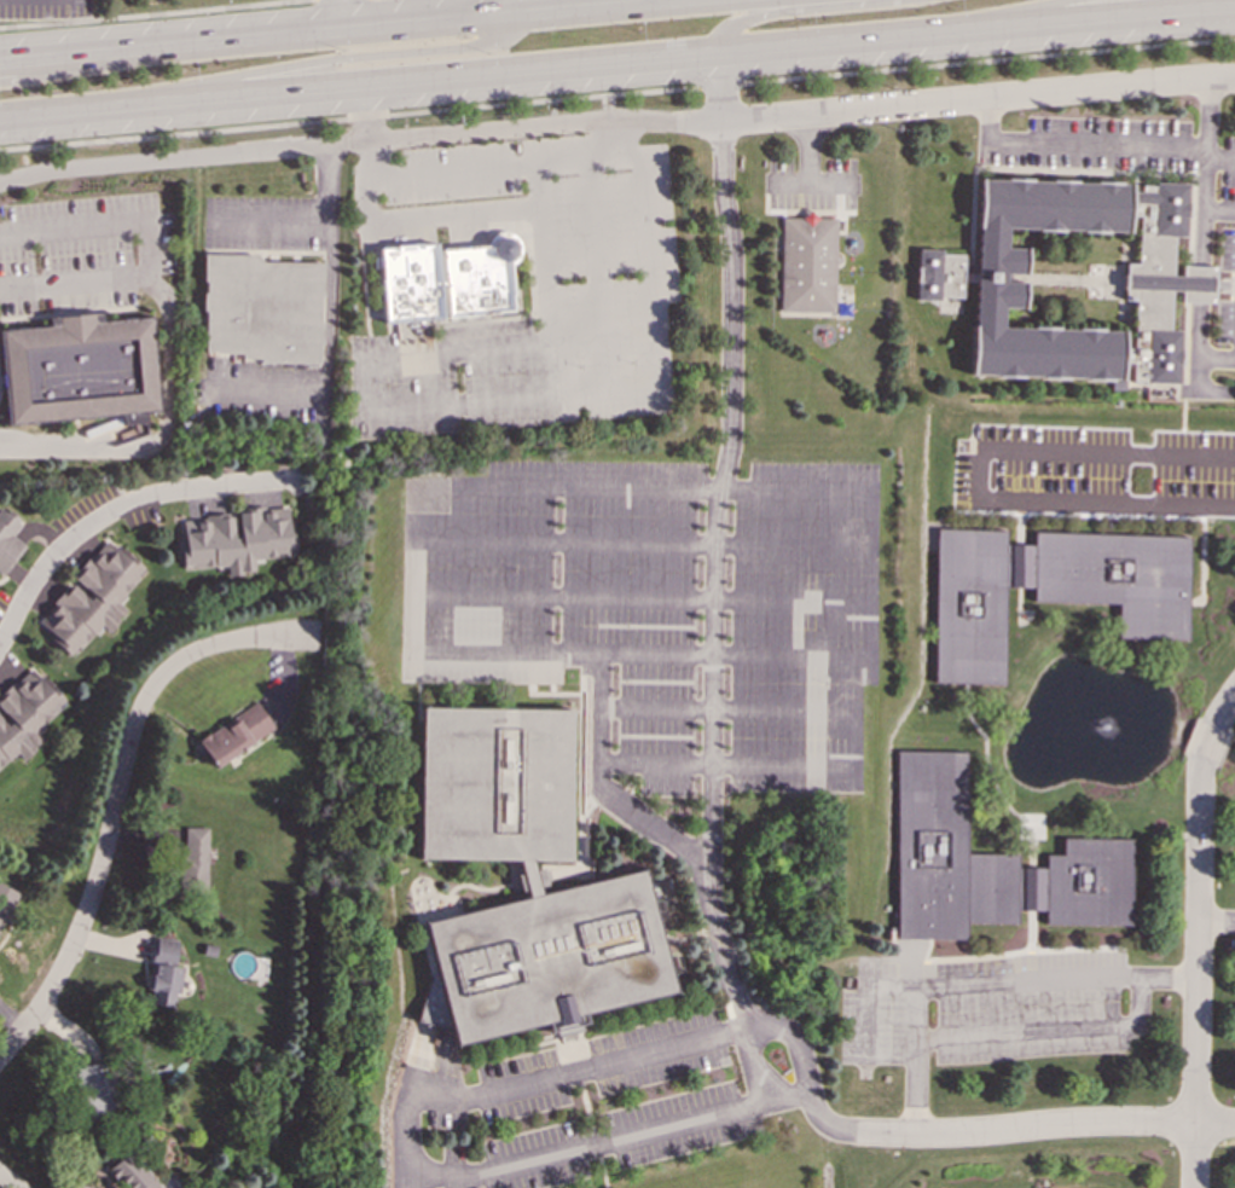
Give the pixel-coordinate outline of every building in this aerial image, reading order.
[(979,178),(976,226),(979,226),(978,262),(964,262),(964,254),(941,253),(941,249),(920,248),(918,265),(917,265),(916,280),(918,280),(917,299),(939,300),(939,295),(963,296),(964,271),(978,272),(975,324),(974,324),(972,372),(1125,378),(1126,361),(1136,363),(1135,381),(1182,383),(1182,365),(1184,365),(1184,348),(1183,348),(1183,330),(1173,329),(1175,290),(1184,290),(1184,300),(1204,300),(1218,301),(1219,266),(1205,266),(1185,265),(1184,274),(1176,274),(1177,236),(1187,236),(1188,216),(1190,218),(1190,202),(1188,202),(1189,182),(1156,181),(1156,185),(1143,185),(1142,190),(1132,190),(1132,184),(979,178)] [(782,218),(801,219),(810,210),(818,219),(837,219),(836,312),(781,312),(782,218)] [(384,323),(379,268),(373,268),(372,257),(378,256),(378,248),(394,247),(394,245),(419,243),(419,244),(436,243),(437,250),(440,250),(440,249),(486,245),(487,242),(489,238),(493,234),(497,232),(500,232),(505,232),(510,232),(514,234),(517,238),(520,242),(521,247),(521,250),(521,255),(518,259),(516,262),(514,265),(510,266),(514,296),(511,296),(512,312),(384,323)] [(203,254),(203,282),(205,282),(205,292),(203,292),(202,312),(205,312),(204,353),(240,354),(240,359),(259,359),(259,364),(323,365),(324,263),(262,262),(256,255),(203,254)] [(6,425),(121,416),(122,421),(123,425),(146,423),(146,413),(161,412),(152,317),(102,320),(102,313),(47,317),(47,326),(0,330),(0,346),(6,425)] [(12,535),(22,523),(0,507),(0,574),(2,575),(25,545),(12,535)] [(185,570),(227,564),(227,574),(256,572),(254,560),(297,555),(292,518),(289,518),(288,508),(260,511),(260,509),(236,512),(236,515),(180,521),(185,570)] [(941,529),(937,683),(1005,685),(1008,587),(1037,589),(1036,601),(1120,604),(1119,637),(1188,639),(1191,538),(1038,533),(1038,546),(1009,545),(1010,532),(941,529)] [(71,656),(103,624),(109,630),(126,610),(117,602),(145,573),(109,539),(73,576),(76,581),(36,624),(71,656)] [(18,753),(23,759),(45,741),(36,732),(66,705),(33,667),(0,696),(0,769),(18,753)] [(197,740),(214,767),(274,729),(256,702),(197,740)] [(422,708),(419,859),(517,860),(521,873),(515,874),(516,879),(512,879),(515,889),(518,888),(520,892),(524,891),(527,898),(424,923),(434,963),(417,1021),(430,1025),(450,1031),(454,1045),(544,1024),(546,1032),(552,1031),(553,1036),(553,1037),(561,1036),(561,1041),(568,1039),(574,1038),(573,1032),(580,1031),(578,1025),(584,1024),(582,1014),(673,992),(642,870),(540,894),(538,887),(546,885),(545,881),(550,880),(549,875),(547,870),(543,871),(541,868),(534,870),(532,860),(570,862),(572,709),(422,708)] [(898,751),(967,752),(966,853),(1015,854),(1015,868),(1043,868),(1043,856),(1061,856),(1061,839),(1130,840),(1127,926),(1042,925),(1042,911),(1028,910),(1015,910),(1014,923),(964,923),(963,939),(894,938),(898,751)] [(180,891),(205,891),(208,828),(181,828),(180,891)] [(178,941),(156,938),(145,1003),(174,1008),(180,968),(173,967),(178,941)] [(73,1066),(79,1120),(112,1117),(109,1073),(102,1073),(100,1064),(73,1066)] [(127,1151),(106,1170),(122,1187),(161,1187),(127,1151)]
